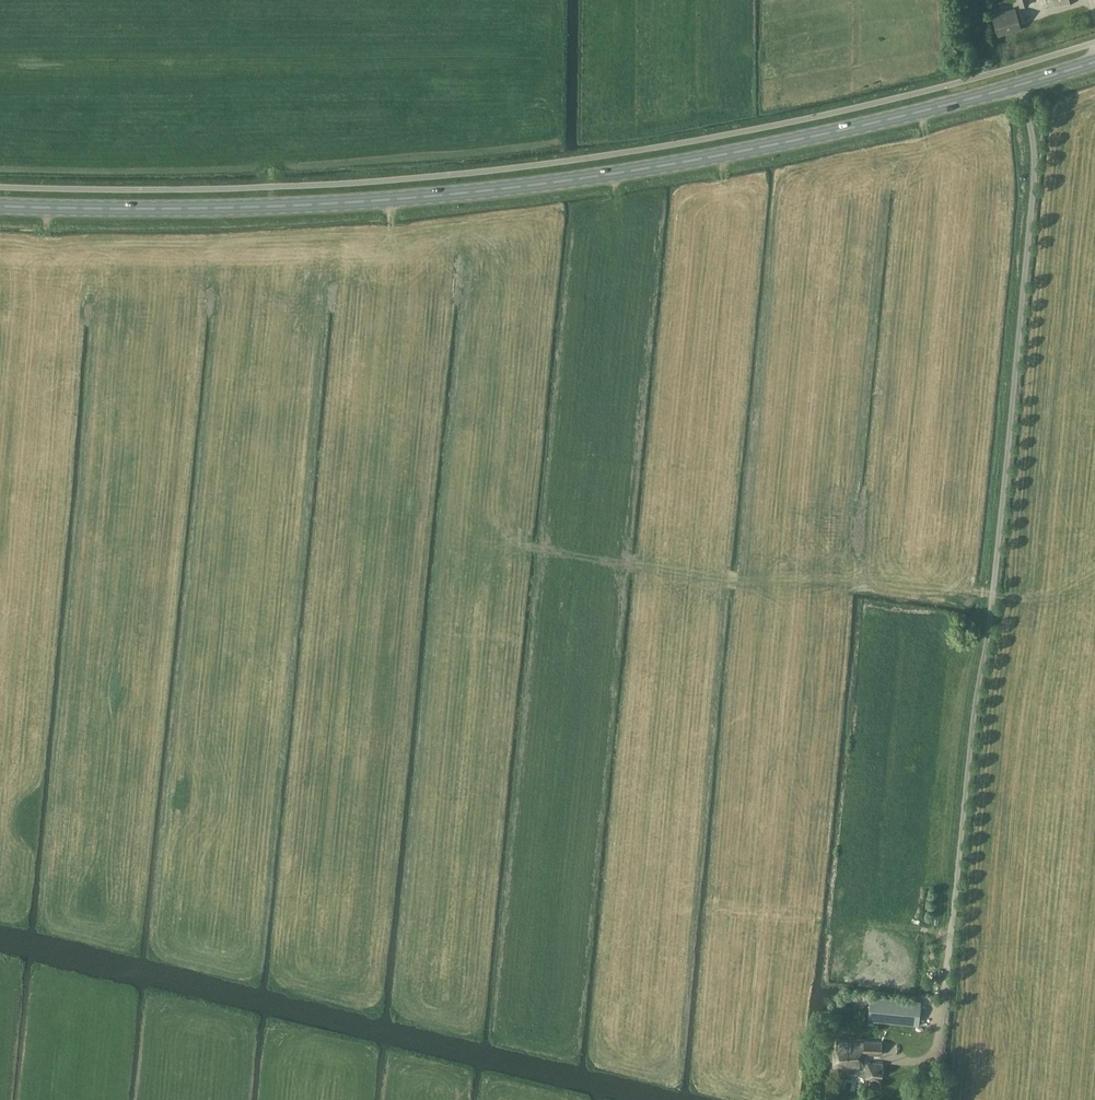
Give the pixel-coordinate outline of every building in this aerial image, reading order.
[(1014,8),(992,15),(998,35),(1020,29),(1014,8)] [(870,997),(868,1020),(918,1025),(921,1002),(870,997)] [(843,1068),(863,1069),(864,1054),(881,1055),(881,1042),(869,1042),(869,1043),(836,1042),(834,1067),(843,1068)] [(867,1062),(864,1078),(881,1081),(883,1065),(867,1062)]
